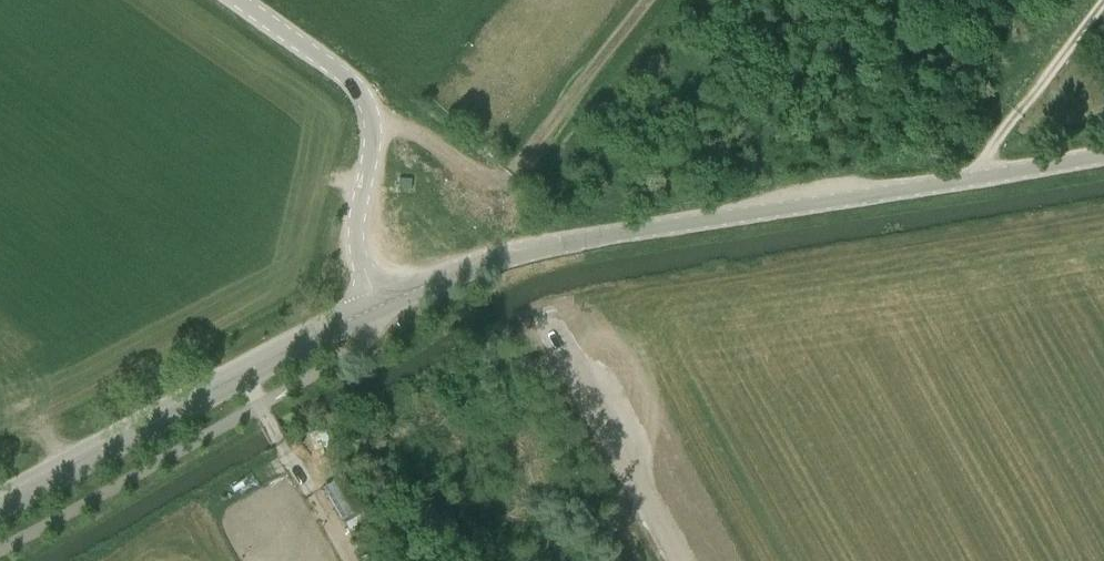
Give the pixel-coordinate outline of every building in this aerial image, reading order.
[(343,477),(324,488),(342,518),(360,508),(343,477)] [(364,549),(385,538),(380,529),(359,540),(364,549)] [(391,557),(385,545),(371,552),(376,560),(384,560),(391,557)]
